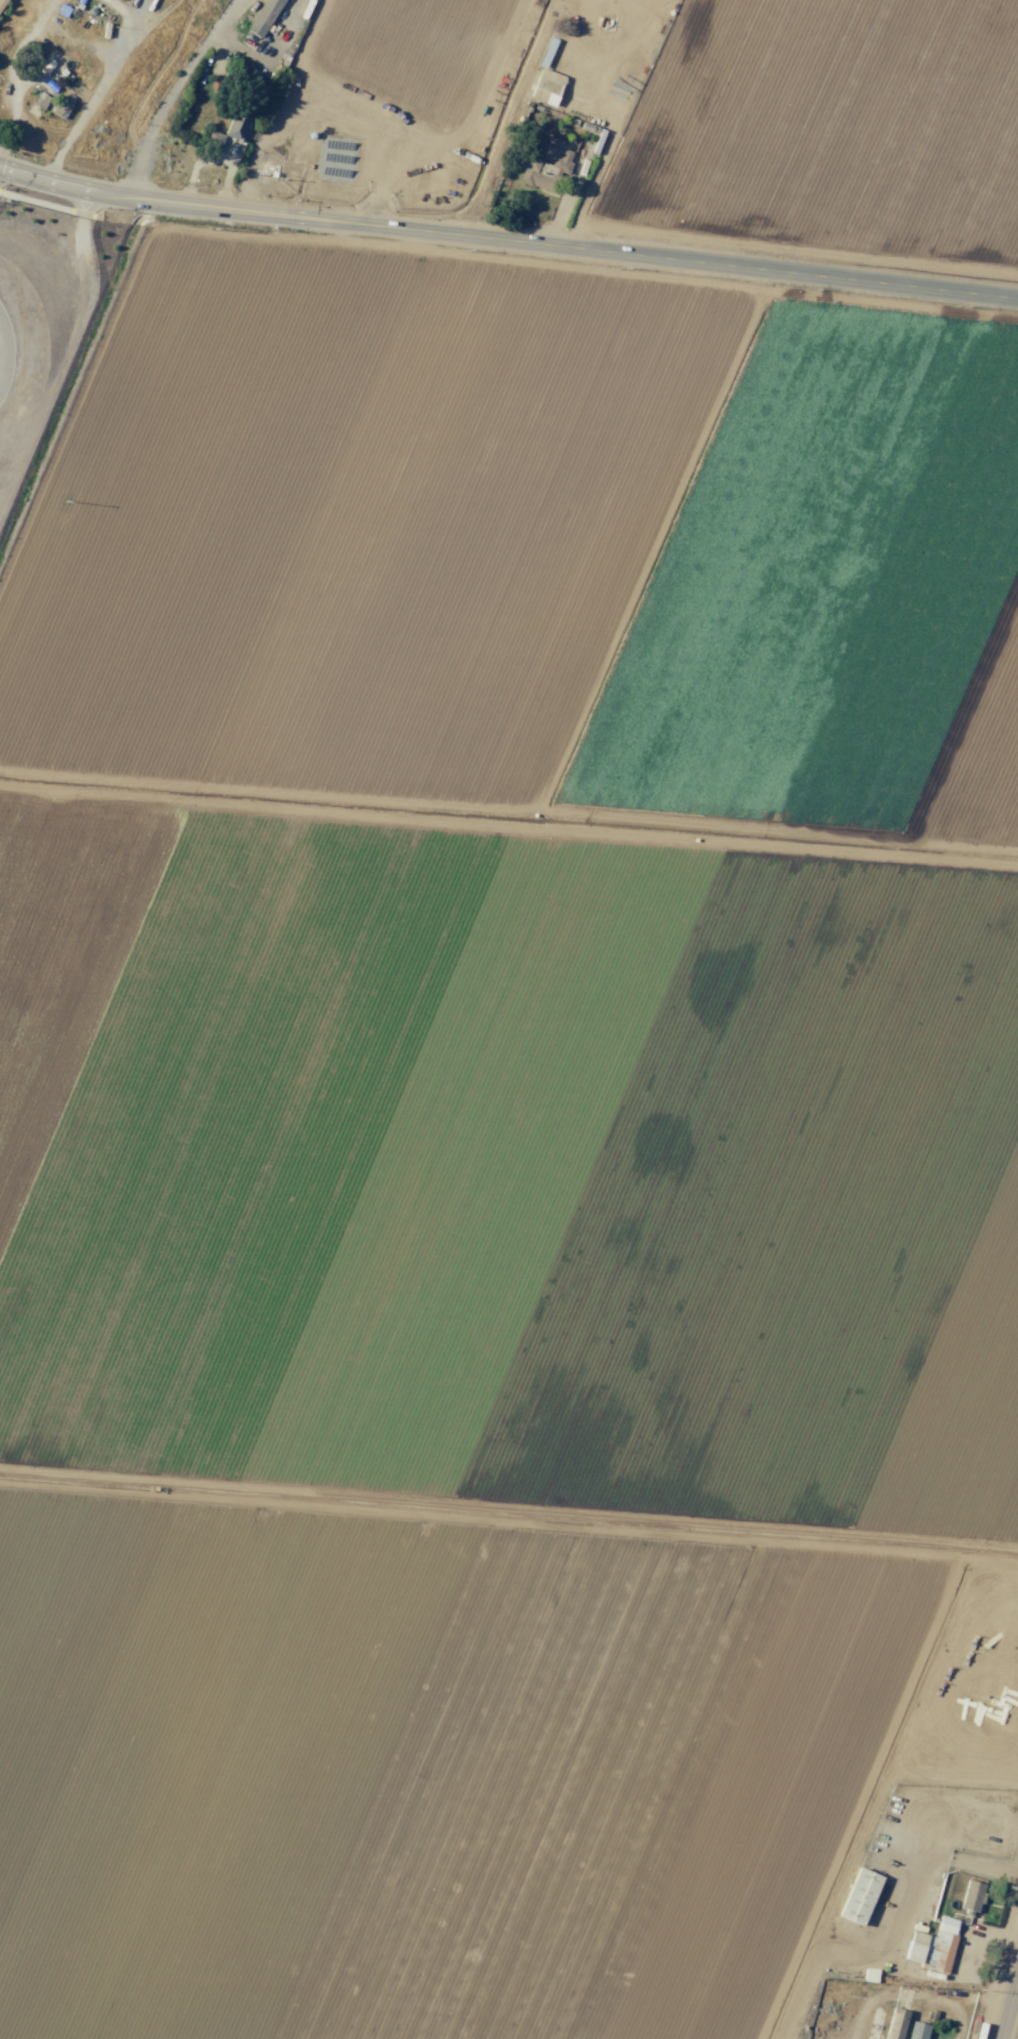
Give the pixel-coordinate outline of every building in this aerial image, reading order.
[(564,76),(545,70),(555,39),(549,37),(532,87),(547,92),(543,103),(554,106),(564,76)] [(50,98),(39,91),(32,104),(42,110),(50,98)] [(234,108),(224,134),(239,141),(250,115),(234,108)] [(553,193),(561,172),(567,175),(571,162),(569,161),(572,152),(562,148),(559,158),(553,156),(551,164),(522,154),(518,166),(523,167),(518,181),(553,193)] [(862,1926),(881,1877),(857,1867),(838,1916),(862,1926)] [(984,1883),(965,1880),(960,1908),(979,1912),(984,1883)] [(907,2011),(891,2007),(884,2038),(901,2038),(907,2011)] [(912,2021),(907,2038),(925,2038),(929,2025),(912,2021)]
